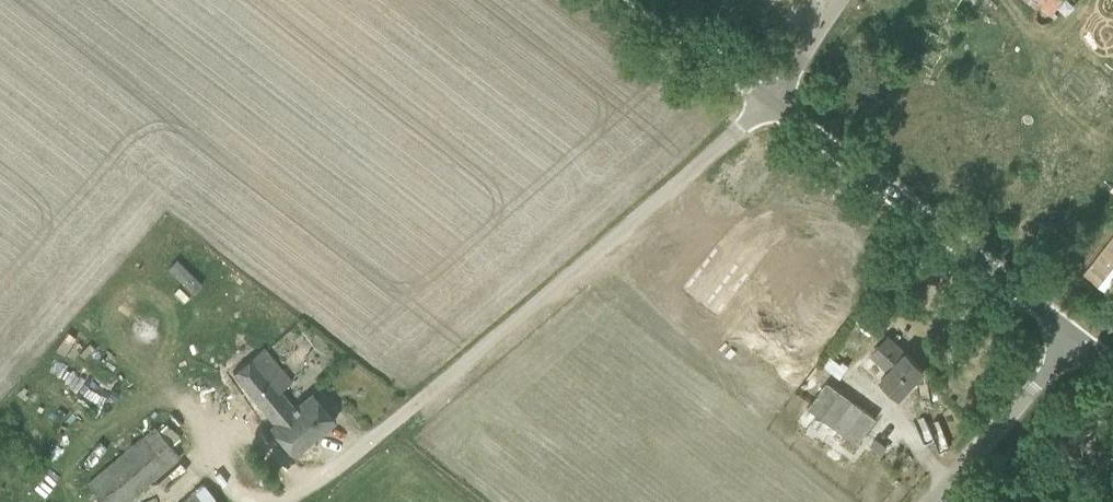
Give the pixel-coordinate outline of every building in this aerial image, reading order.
[(1106,290),(1112,281),(1112,238),(1085,274),(1106,290)] [(900,396),(925,369),(889,336),(875,351),(896,370),(885,382),(900,396)] [(281,392),(293,382),(264,348),(235,372),(276,421),(270,426),(293,455),(335,420),(310,391),(293,406),(281,392)] [(840,378),(846,369),(828,356),(822,365),(840,378)] [(84,365),(65,388),(106,420),(124,397),(84,365)] [(828,381),(809,407),(858,443),(877,417),(828,381)] [(87,482),(93,489),(105,501),(126,501),(180,457),(170,445),(158,430),(155,426),(87,482)] [(202,483),(180,501),(219,501),(202,483)]
